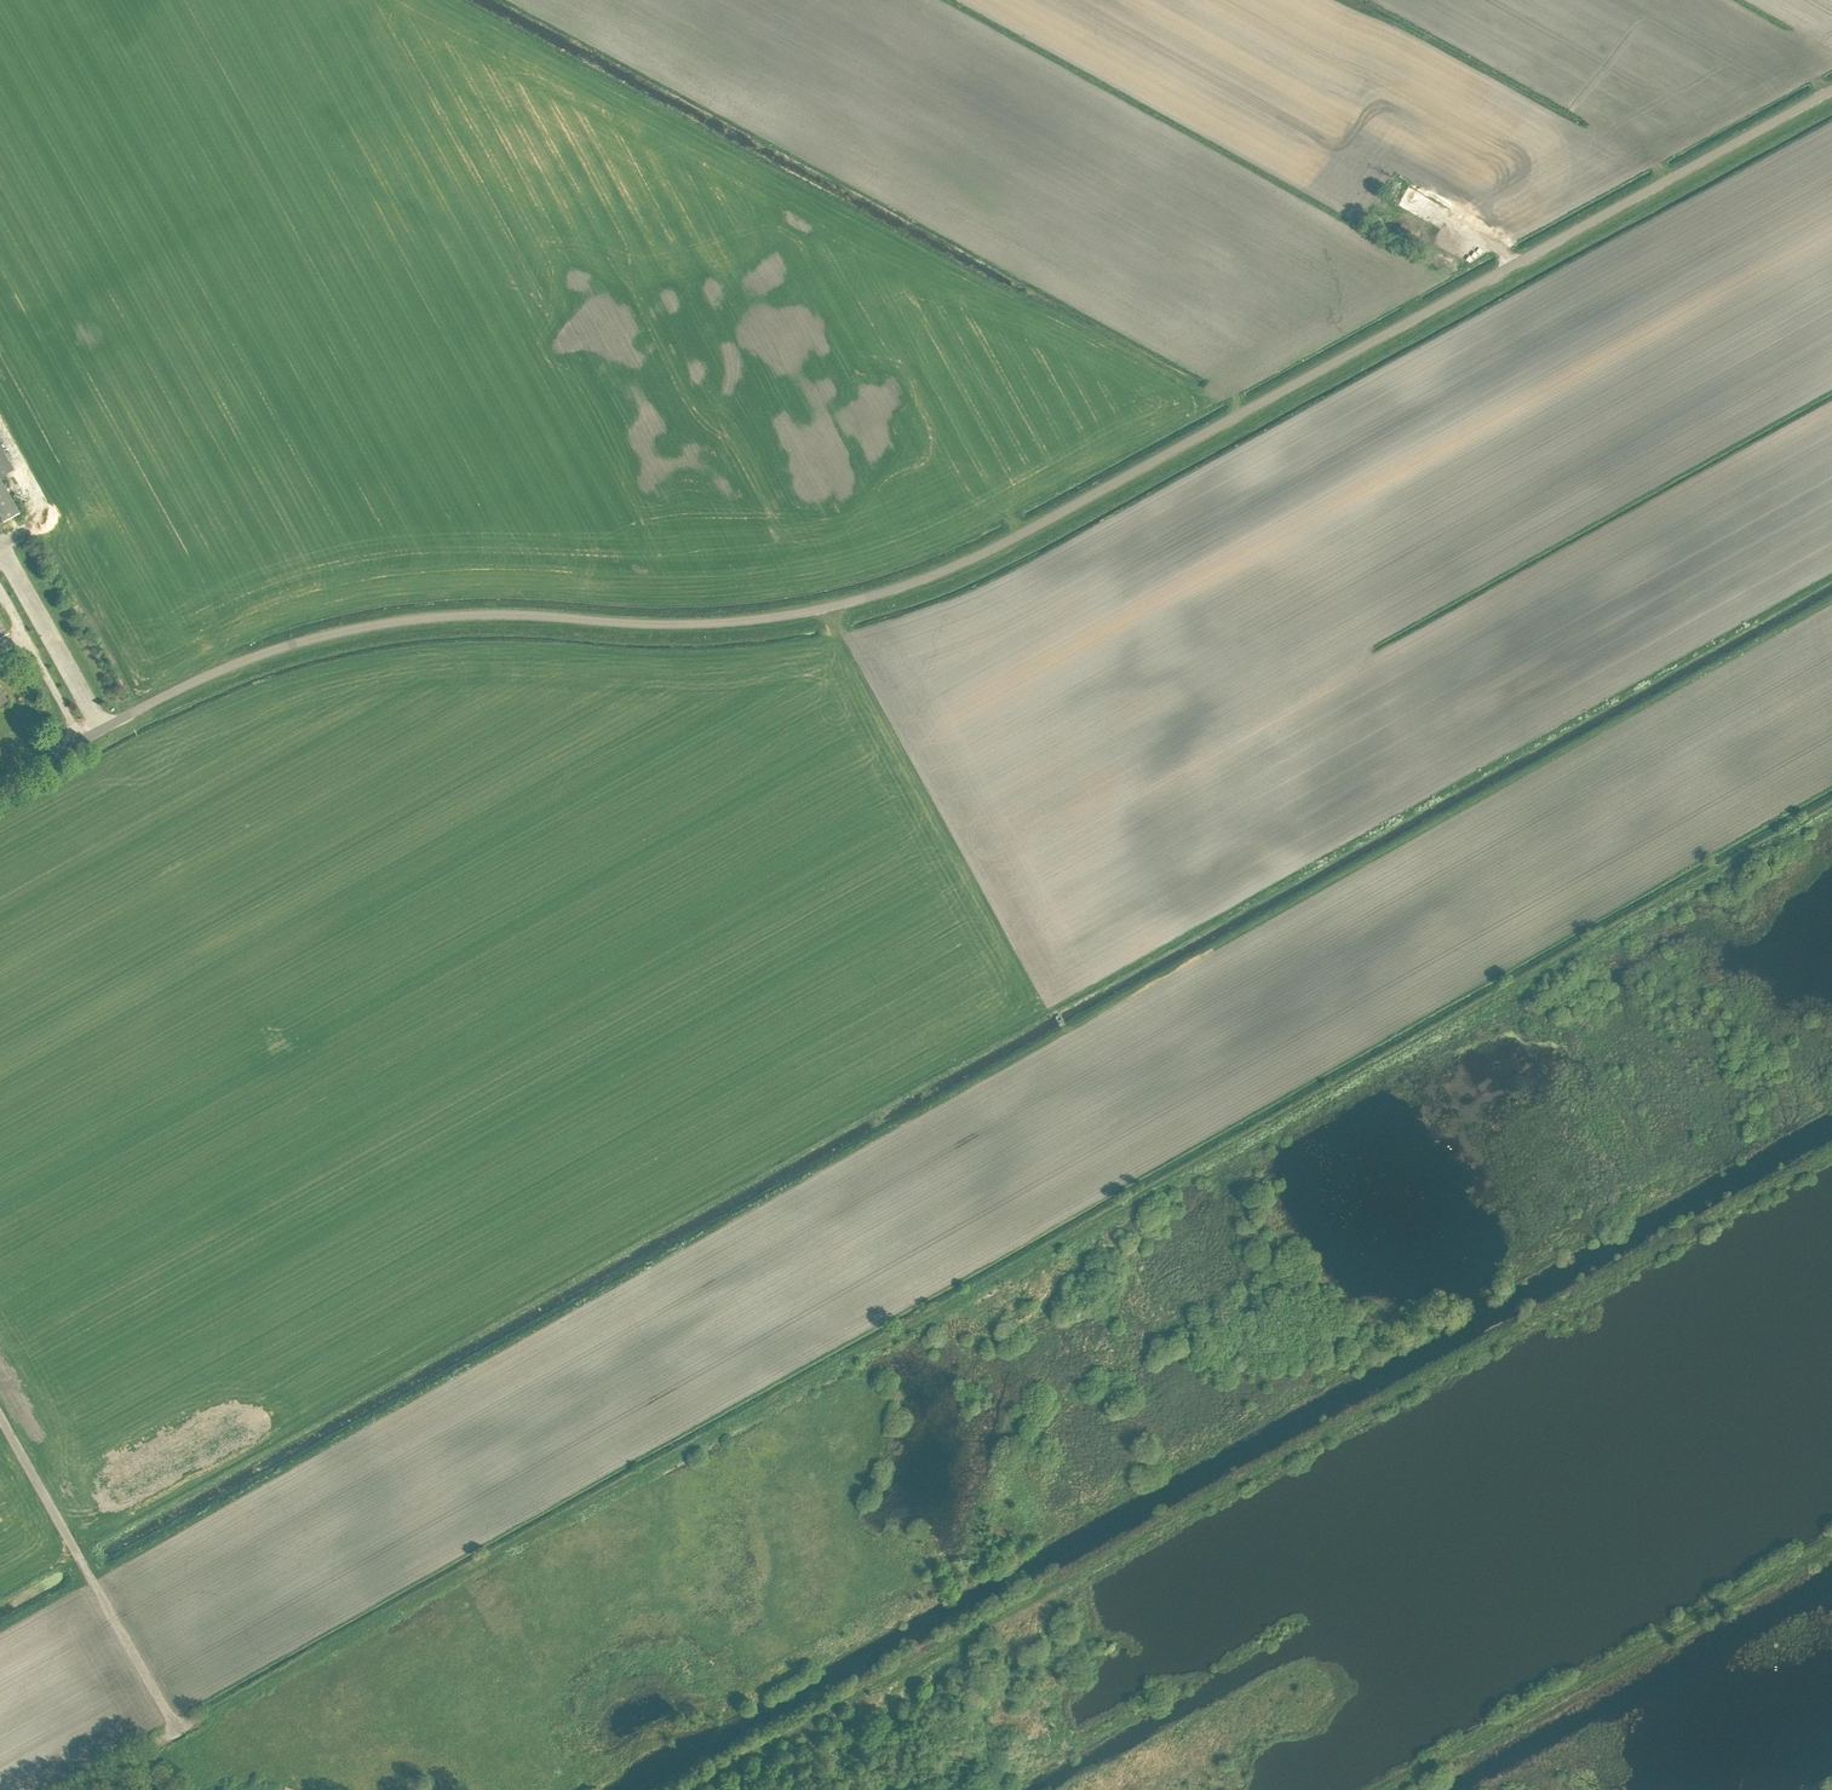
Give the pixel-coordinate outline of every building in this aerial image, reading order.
[(0,446),(0,477),(13,470),(0,446)] [(0,479),(0,524),(19,513),(0,479)] [(0,618),(0,638),(8,634),(0,618)]
